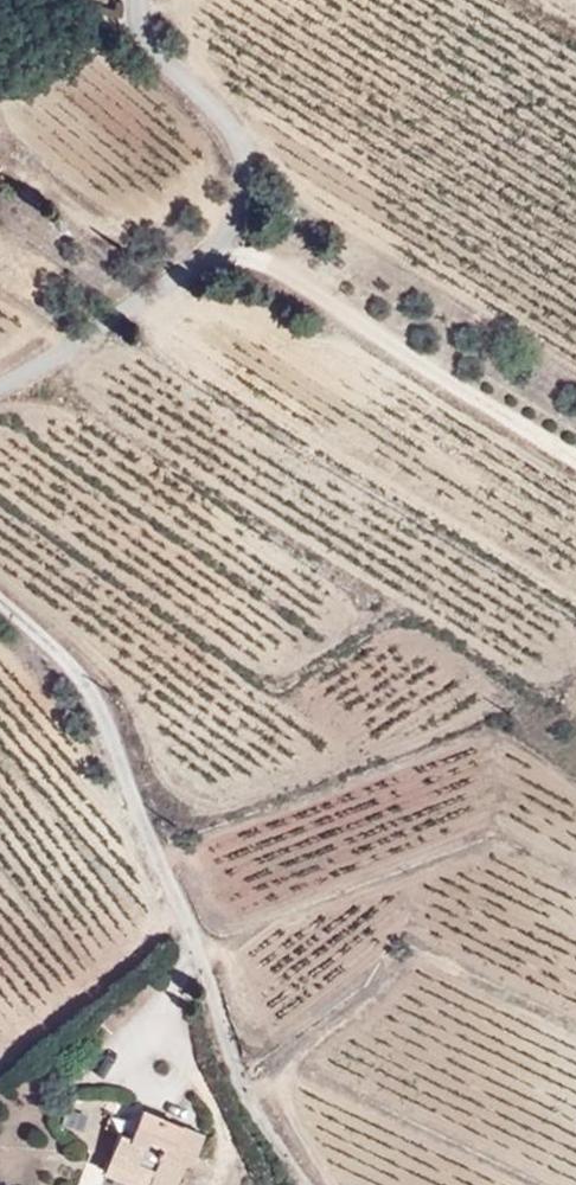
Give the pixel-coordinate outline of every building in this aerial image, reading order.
[(200,1127),(139,1104),(128,1136),(117,1132),(104,1168),(150,1184),(151,1180),(165,1184),(172,1184),(180,1162),(187,1164),(200,1127)]
